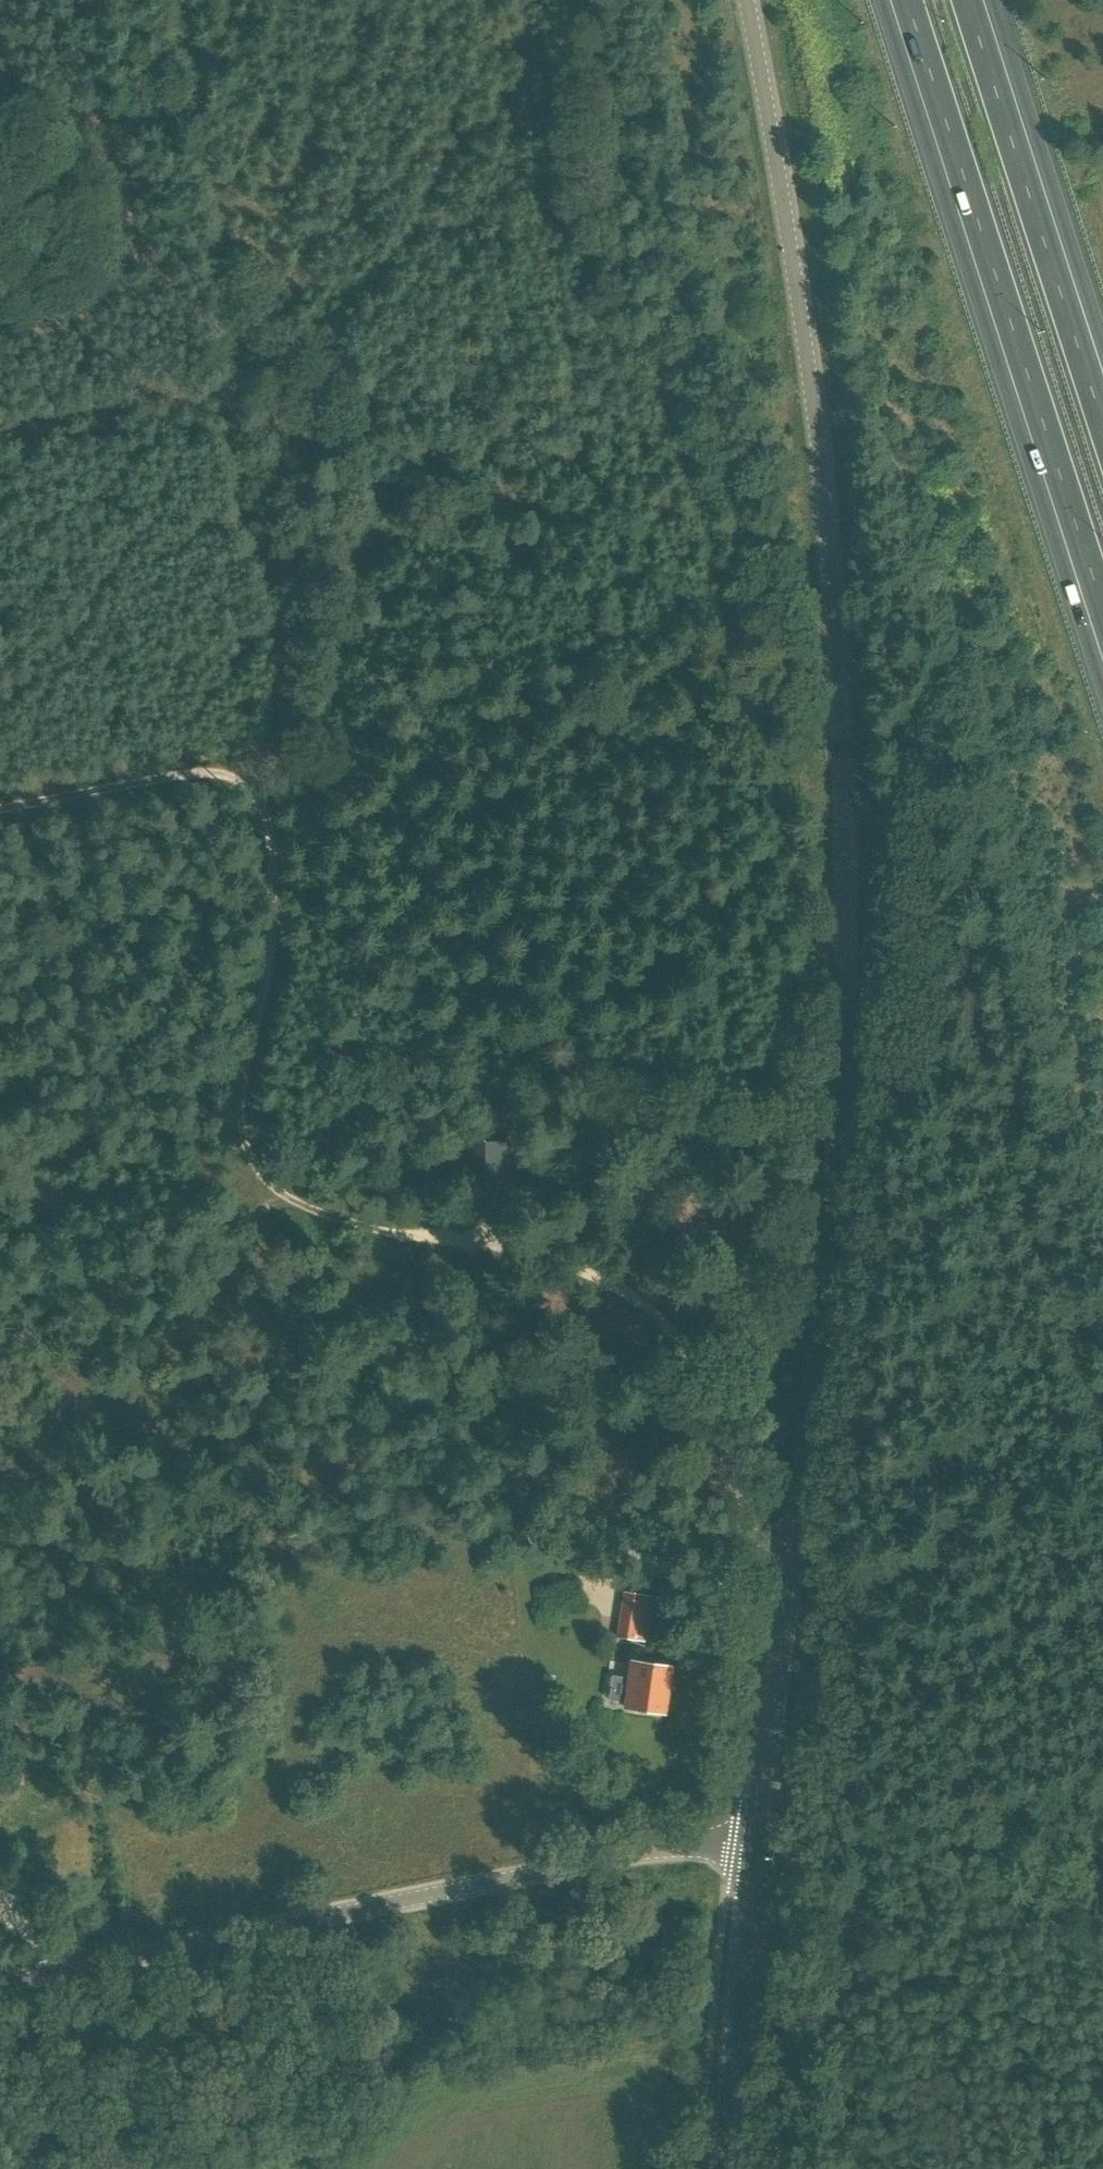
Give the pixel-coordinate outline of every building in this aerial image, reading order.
[(471,1142),(470,1188),(509,1188),(510,1143),(471,1142)] [(654,1597),(642,1595),(626,1593),(620,1636),(648,1640),(654,1597)] [(673,1666),(634,1661),(628,1706),(667,1711),(673,1666)]
